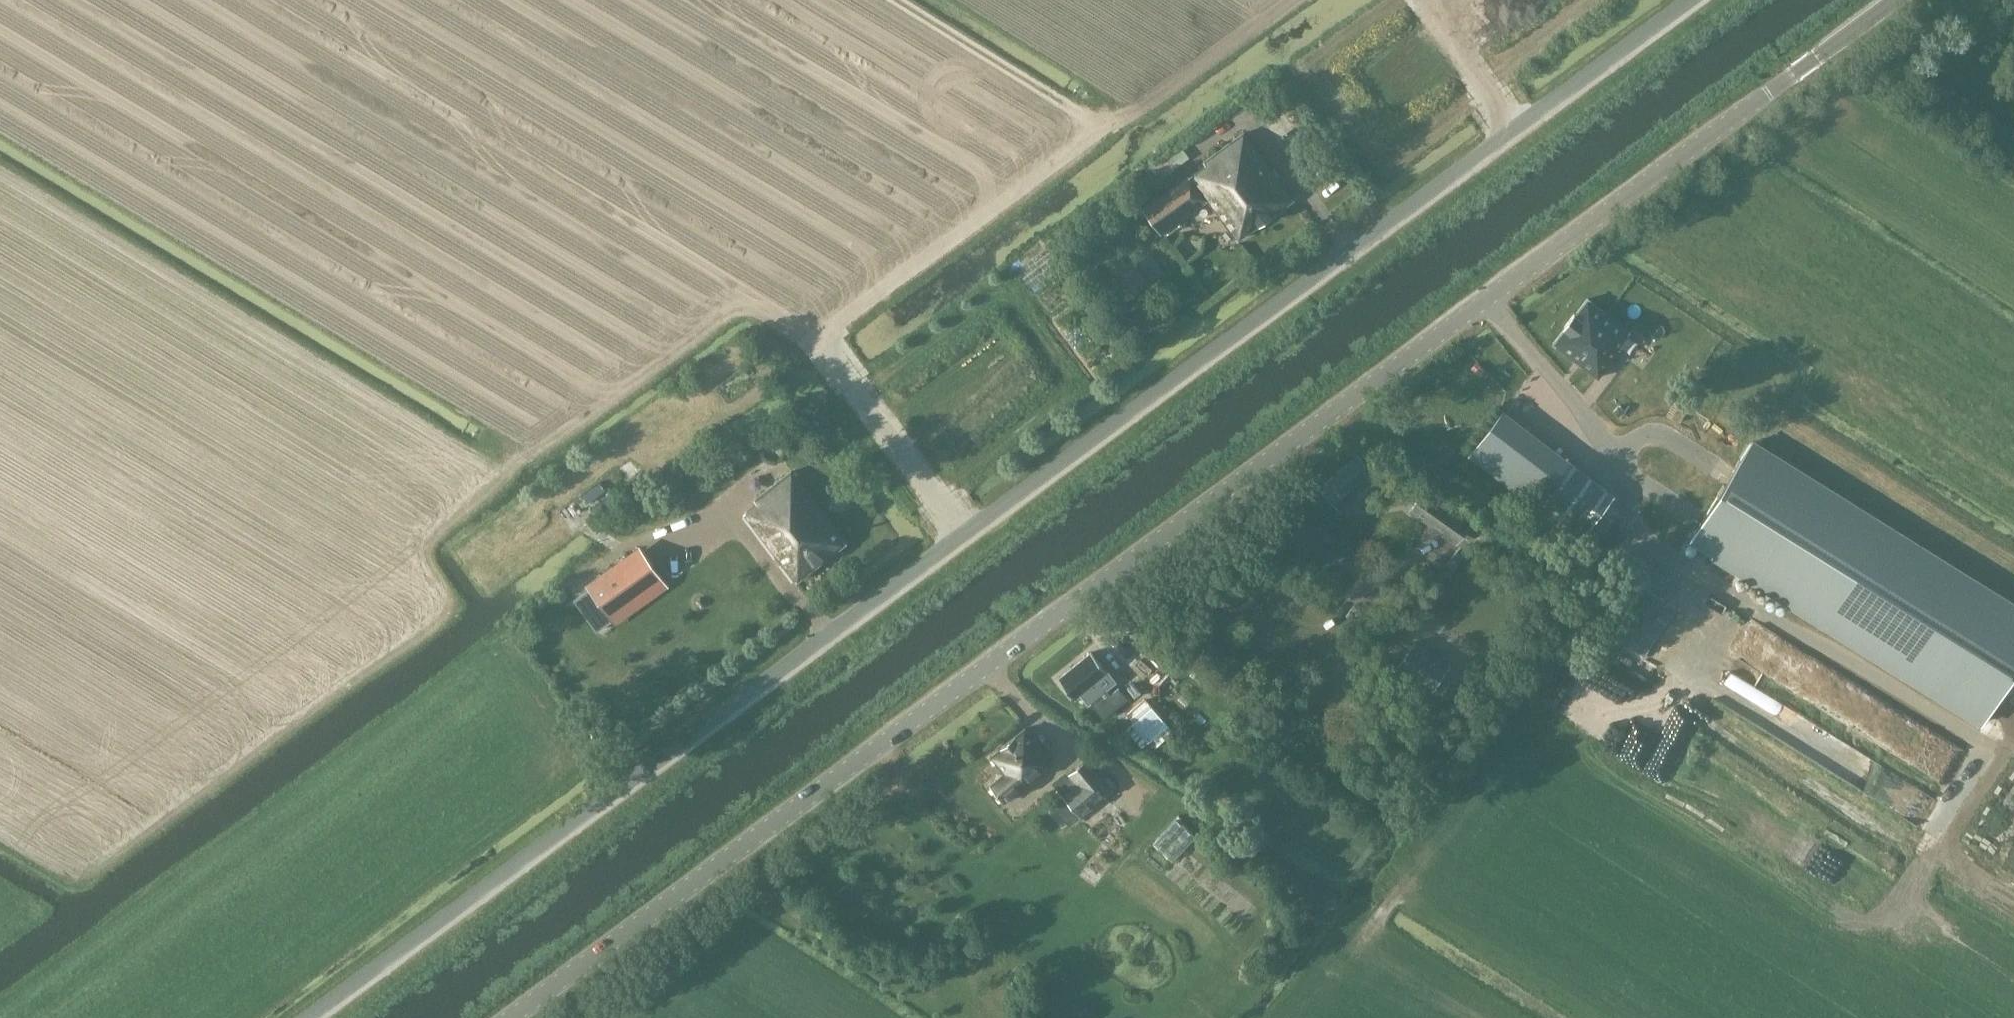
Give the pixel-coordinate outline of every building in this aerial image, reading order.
[(1242,131),(1142,208),(1160,234),(1206,200),(1234,239),(1292,198),(1242,131)] [(1132,288),(1153,275),(1140,255),(1119,269),(1132,288)] [(1564,327),(1552,343),(1596,377),(1618,349),(1615,346),(1628,330),(1586,298),(1574,314),(1573,313),(1563,327),(1564,327)] [(1576,538),(1611,491),(1501,410),(1467,454),(1576,538)] [(1979,719),(2013,665),(2013,605),(1748,440),(1687,538),(1979,719)] [(1357,454),(1319,486),(1340,512),(1378,480),(1357,454)] [(754,502),(742,512),(794,580),(846,539),(791,468),(752,498),(754,502)] [(1470,523),(1456,514),(1457,512),(1436,499),(1435,500),(1421,491),(1408,509),(1455,543),(1470,523)] [(641,551),(590,590),(612,620),(664,582),(641,551)] [(1415,642),(1396,667),(1429,691),(1448,665),(1415,642)] [(1090,652),(1059,678),(1074,697),(1080,693),(1088,703),(1090,702),(1106,689),(1115,682),(1105,669),(1104,670),(1090,652)] [(1165,723),(1151,708),(1132,725),(1146,740),(1165,723)] [(990,755),(1004,772),(989,785),(1003,801),(1051,761),(1023,728),(990,755)] [(1080,783),(1065,796),(1074,808),(1073,809),(1079,816),(1111,788),(1098,773),(1096,775),(1084,761),(1071,772),(1080,783)] [(1102,806),(1085,821),(1096,833),(1104,827),(1106,829),(1115,821),(1102,806)] [(1176,852),(1200,829),(1182,811),(1158,833),(1176,852)]
